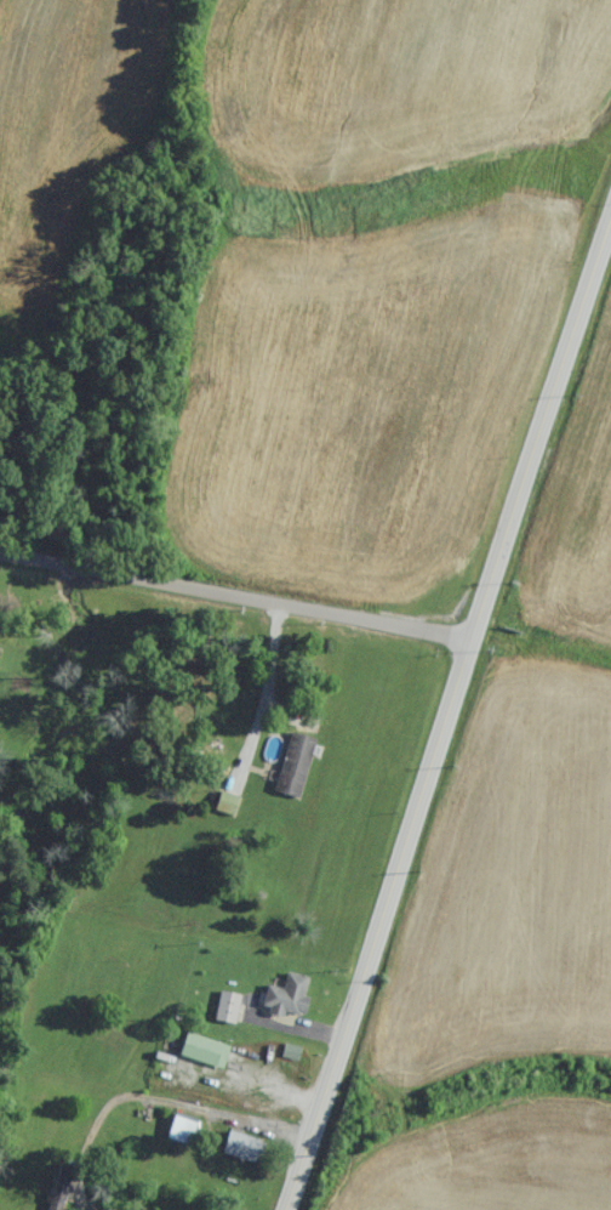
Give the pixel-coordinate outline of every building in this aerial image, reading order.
[(291,732),(274,790),(296,797),(314,739),(291,732)] [(232,816),(238,799),(220,793),(214,810),(232,816)] [(309,979),(287,975),(283,991),(266,987),(261,1012),(301,1020),(309,979)] [(213,1021),(233,1026),(240,997),(220,992),(213,1021)] [(178,1057),(222,1072),(230,1049),(185,1034),(178,1057)] [(189,1148),(195,1123),(172,1118),(166,1142),(189,1148)] [(254,1164),(260,1142),(228,1133),(222,1154),(254,1164)] [(49,1193),(47,1209),(60,1209),(62,1194),(49,1193)]
